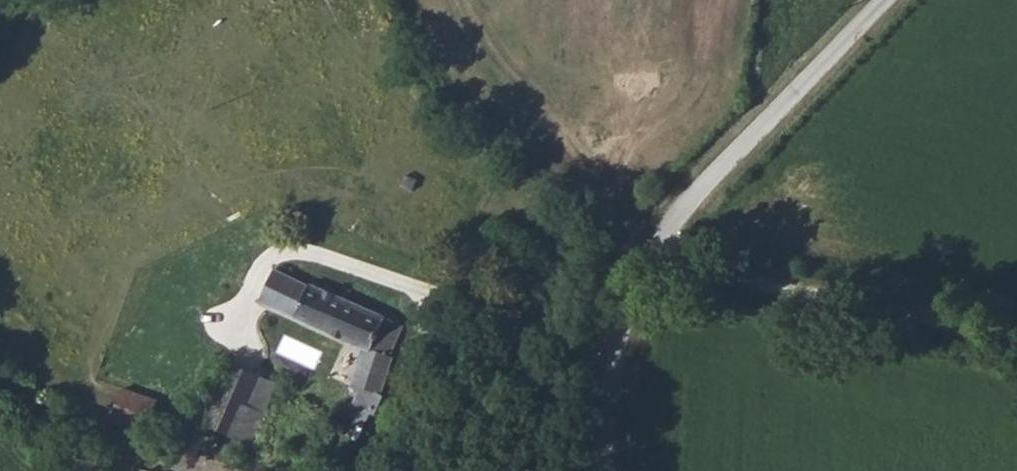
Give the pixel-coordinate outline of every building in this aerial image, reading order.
[(296,324),(310,286),(305,284),(303,288),(274,277),(261,311),(296,324)] [(296,324),(369,353),(357,385),(360,386),(382,395),(381,387),(385,380),(386,373),(388,365),(390,360),(388,357),(395,351),(396,349),(397,343),(403,345),(410,326),(310,286),(296,324)] [(262,389),(236,379),(209,445),(256,461),(270,426),(249,419),(262,389)] [(126,386),(119,405),(149,416),(156,397),(126,386)] [(360,386),(350,410),(325,458),(344,466),(360,432),(364,434),(382,395),(360,386)] [(262,389),(249,419),(270,426),(282,397),(262,389)]
